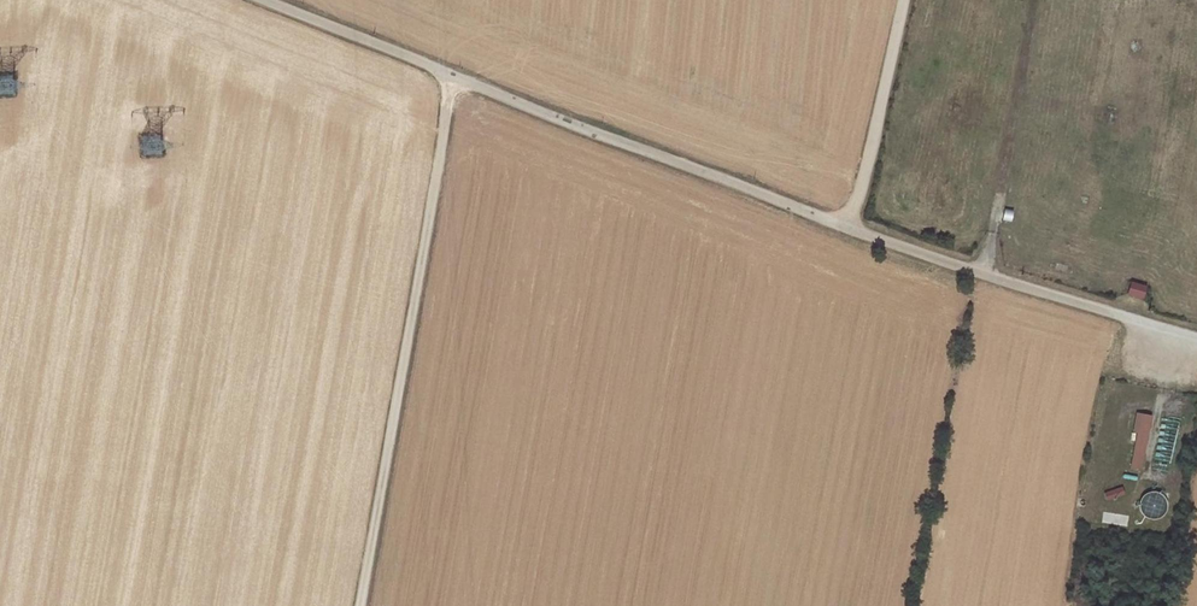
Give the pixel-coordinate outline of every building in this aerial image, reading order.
[(1145,287),(1131,283),(1128,294),(1142,298),(1145,287)] [(1133,430),(1136,431),(1147,433),(1151,415),(1136,413),(1133,430)] [(1147,433),(1136,431),(1129,467),(1140,469),(1147,433)] [(1102,522),(1127,526),(1129,515),(1103,511),(1102,522)]
